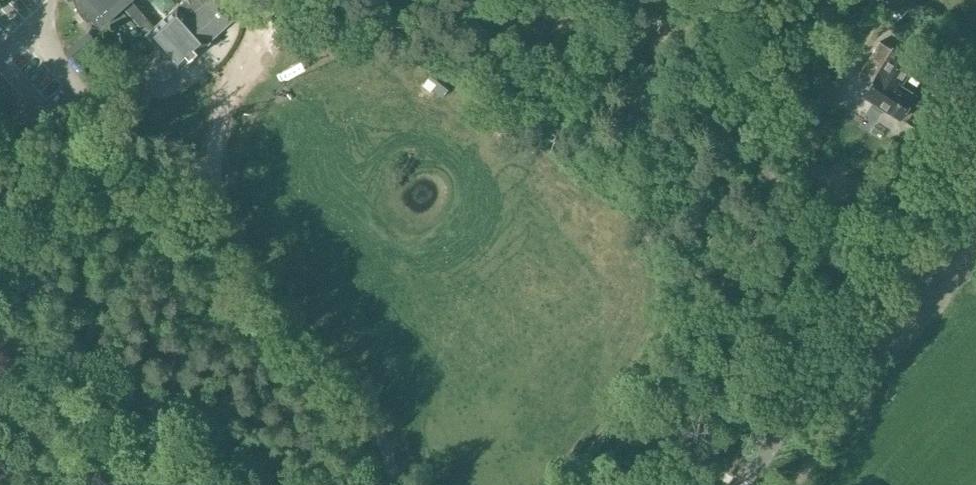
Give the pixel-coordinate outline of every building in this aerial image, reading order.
[(79,9),(84,8),(88,21),(96,18),(102,25),(123,7),(158,46),(134,67),(153,88),(178,66),(180,68),(211,40),(209,38),(234,16),(224,5),(230,0),(76,0),(79,9)] [(907,0),(884,0),(900,16),(912,5),(907,0)] [(900,119),(915,95),(901,85),(916,62),(892,47),(891,48),(879,41),(858,75),(870,83),(862,95),(900,119)]
